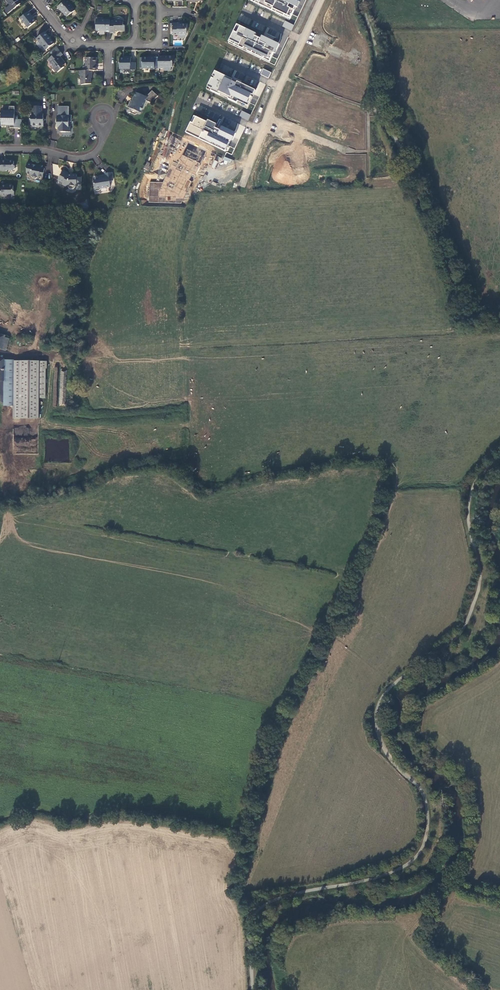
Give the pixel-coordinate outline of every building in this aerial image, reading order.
[(65,0),(57,6),(59,9),(60,9),(65,16),(73,10),(65,0)] [(289,20),(296,7),(297,8),(300,2),(296,0),(250,0),(289,20)] [(26,11),(19,17),(26,27),(33,21),(31,17),(26,11)] [(114,17),(108,17),(108,19),(108,31),(108,32),(114,32),(114,30),(123,30),(123,24),(122,24),(122,20),(114,20),(114,17)] [(104,31),(108,31),(108,19),(95,20),(95,30),(104,30),(104,31)] [(285,21),(282,26),(291,31),(294,25),(285,21)] [(172,22),(172,34),(184,34),(184,31),(185,31),(185,23),(179,23),(179,22),(172,22)] [(280,44),(237,24),(228,42),(269,62),(274,53),(275,54),(280,44)] [(43,32),(35,39),(44,49),(52,43),(43,32)] [(48,52),(51,56),(58,50),(55,46),(48,52)] [(51,56),(47,59),(51,63),(51,67),(54,71),(56,71),(57,71),(63,66),(62,65),(65,62),(59,55),(61,54),(58,50),(51,56)] [(129,70),(134,70),(134,62),(129,62),(129,56),(124,56),(124,58),(118,58),(118,68),(129,68),(129,70)] [(141,68),(152,68),(152,56),(149,56),(149,57),(141,57),(141,68)] [(172,56),(157,56),(157,68),(163,67),(163,66),(171,66),(171,61),(172,60),(172,56)] [(82,65),(82,70),(91,70),(95,70),(95,65),(95,57),(85,57),(85,65),(82,65)] [(269,78),(271,71),(263,68),(260,75),(269,78)] [(91,74),(91,70),(82,70),(78,70),(79,75),(80,79),(80,84),(90,83),(90,74),(91,74)] [(215,71),(206,89),(247,109),(256,90),(215,71)] [(146,97),(135,92),(131,101),(130,100),(127,107),(131,109),(130,111),(130,113),(134,115),(136,114),(138,109),(141,110),(145,101),(151,103),(157,96),(152,91),(146,97)] [(13,126),(14,105),(8,105),(8,109),(1,109),(1,111),(0,111),(0,119),(0,124),(5,125),(5,123),(9,123),(9,126),(13,126)] [(30,124),(31,125),(42,125),(43,120),(44,118),(42,116),(42,112),(41,112),(41,105),(39,105),(31,105),(31,114),(29,116),(29,119),(30,120),(30,124)] [(56,121),(56,127),(57,127),(61,131),(69,131),(69,125),(68,125),(68,121),(69,120),(71,120),(71,114),(68,114),(68,106),(57,105),(57,115),(56,115),(56,121)] [(239,116),(248,120),(251,114),(241,110),(239,116)] [(195,116),(186,133),(225,151),(226,150),(228,151),(233,139),(236,134),(209,120),(208,122),(195,116)] [(175,147),(178,139),(171,136),(162,156),(167,158),(172,146),(175,147)] [(181,203),(206,152),(188,143),(178,164),(172,162),(163,183),(150,182),(149,202),(181,203)] [(220,162),(221,158),(217,156),(215,161),(214,160),(211,167),(215,169),(218,161),(220,162)] [(0,168),(0,169),(5,169),(6,168),(12,168),(13,167),(13,165),(12,163),(12,160),(11,158),(9,158),(7,159),(5,159),(1,159),(0,159),(0,168)] [(31,162),(26,161),(25,165),(26,167),(25,171),(25,172),(29,173),(28,175),(30,175),(31,177),(34,177),(36,176),(37,177),(37,175),(41,176),(43,167),(40,167),(40,165),(38,165),(38,164),(35,163),(35,164),(31,163),(31,162)] [(67,172),(62,169),(56,179),(61,182),(60,183),(64,185),(66,185),(66,186),(67,188),(69,188),(71,188),(73,188),(73,186),(73,185),(75,185),(75,183),(80,183),(80,177),(75,177),(75,174),(71,174),(71,175),(68,175),(68,174),(67,174),(66,173),(67,172)] [(91,178),(93,188),(109,186),(108,180),(111,180),(109,171),(103,172),(104,175),(96,176),(96,177),(91,178)] [(0,185),(0,195),(5,195),(6,194),(12,194),(12,190),(11,189),(11,184),(10,183),(8,183),(7,184),(0,184),(0,185)] [(37,360),(13,360),(13,379),(3,379),(3,401),(2,401),(2,404),(11,404),(11,416),(37,416),(37,397),(37,361),(37,360)] [(13,360),(3,360),(3,379),(13,379),(13,360)] [(37,361),(37,397),(43,397),(44,368),(45,368),(45,361),(37,361)]
